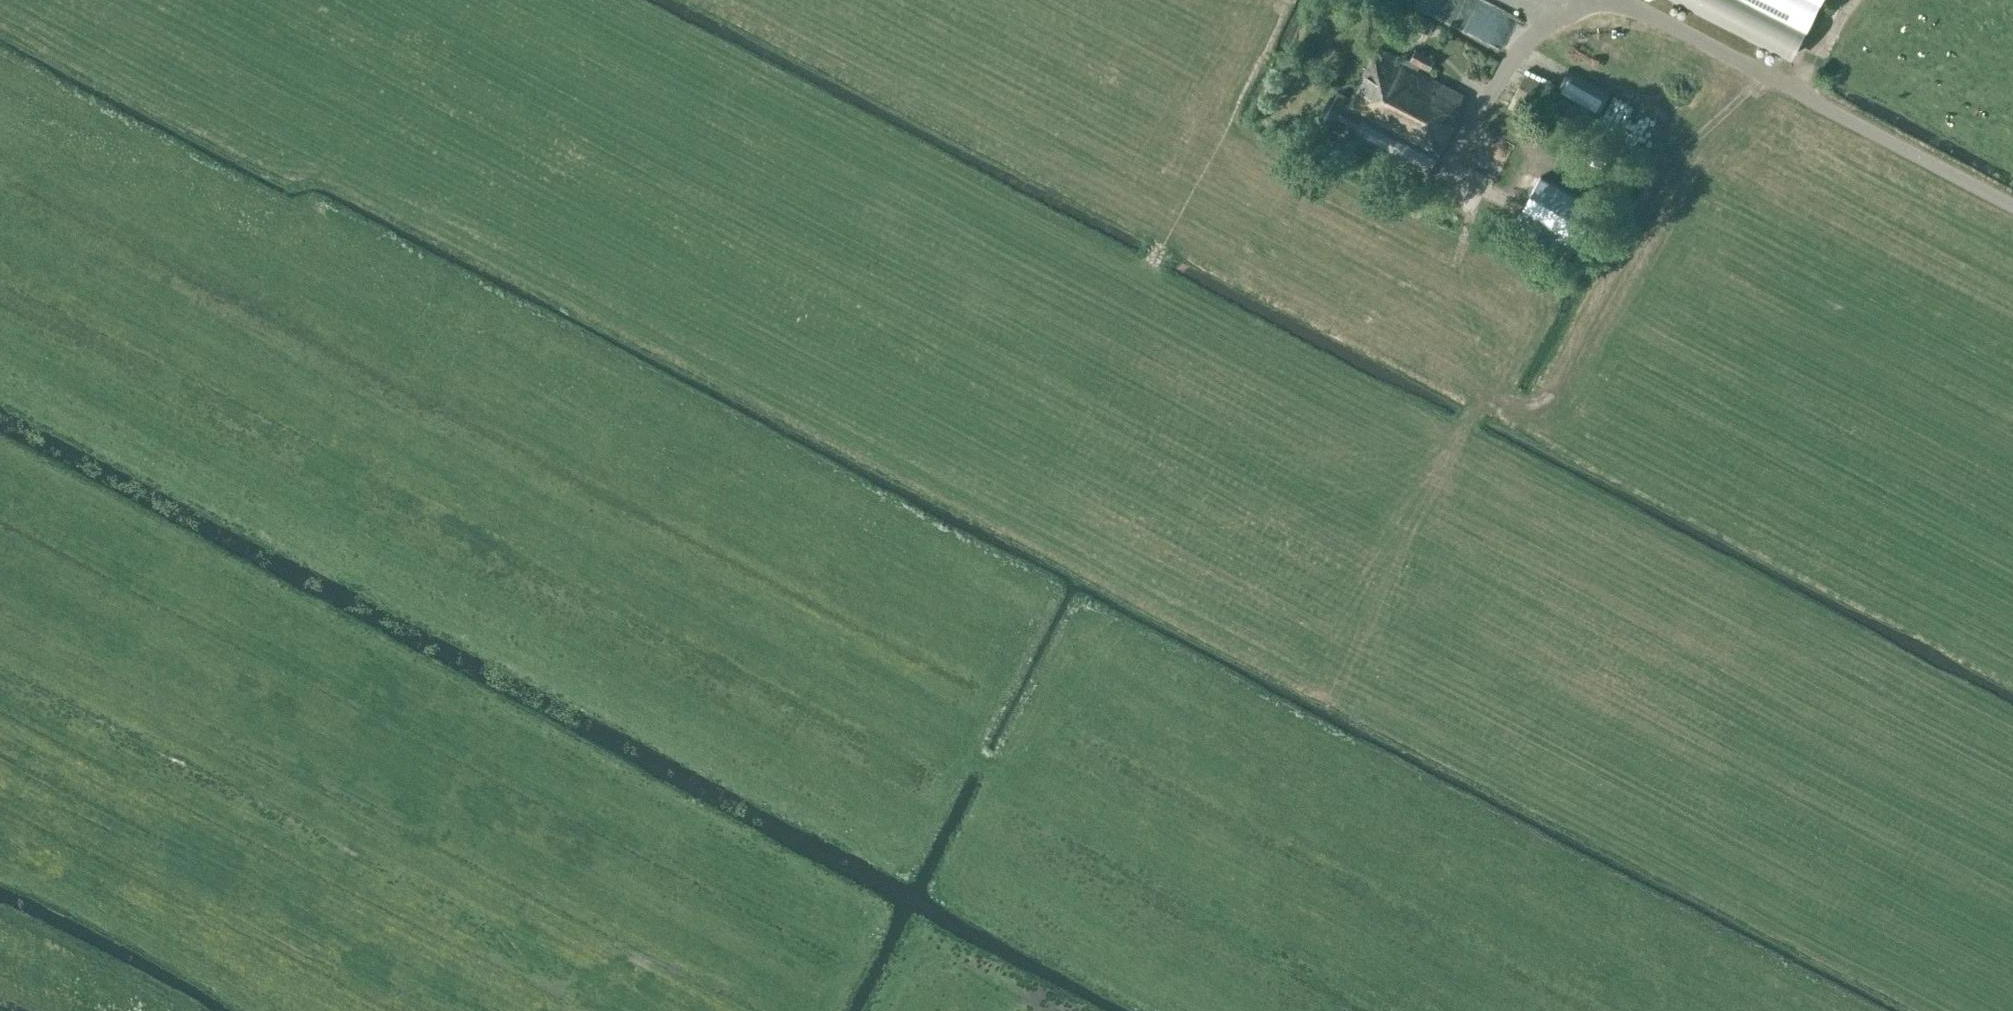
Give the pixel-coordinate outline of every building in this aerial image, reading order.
[(1793,55),(1820,0),(1685,0),(1793,55)] [(1400,63),(1378,51),(1352,100),(1338,93),(1321,126),(1424,179),(1458,114),(1452,111),(1461,94),(1417,71),(1419,67),(1430,72),(1436,60),(1415,49),(1410,60),(1403,56),(1400,63)] [(1547,86),(1524,74),(1513,97),(1536,108),(1547,86)] [(1629,130),(1660,151),(1676,126),(1645,105),(1629,130)] [(1586,232),(1533,203),(1519,228),(1573,257),(1586,232)]
